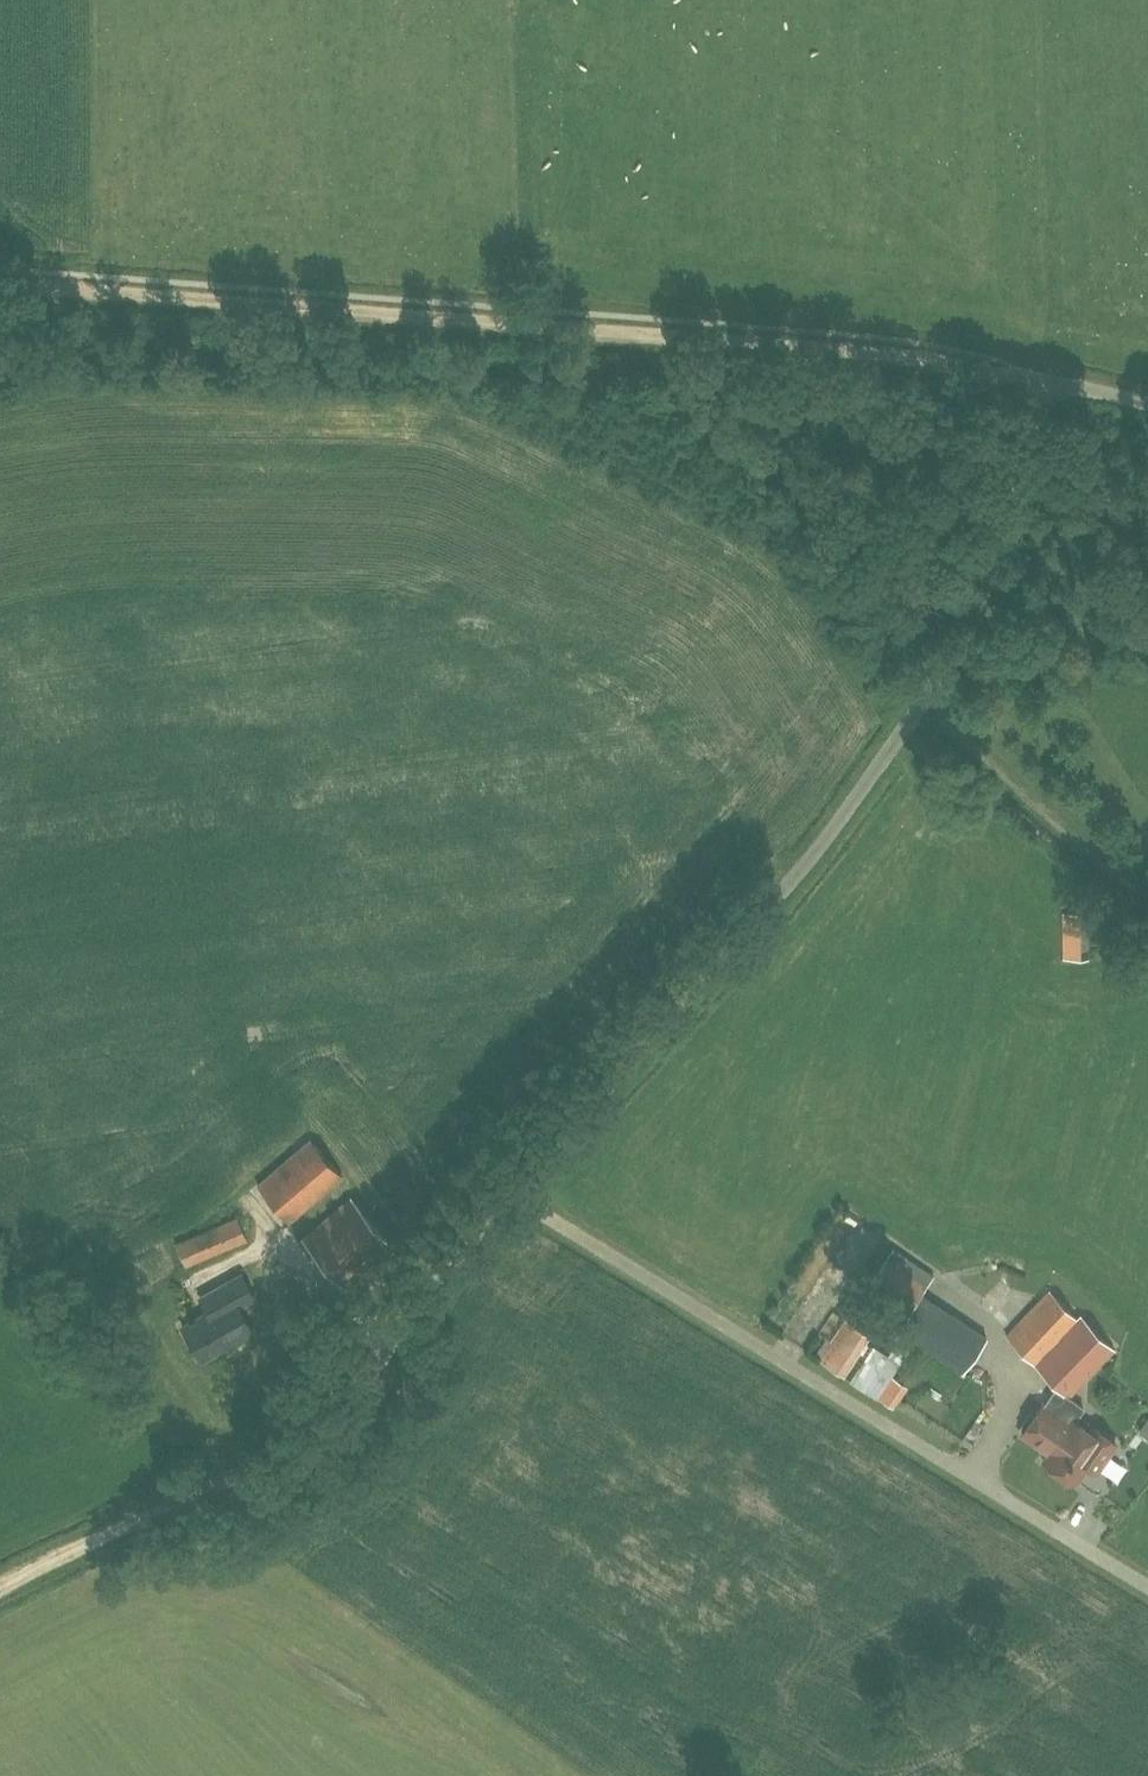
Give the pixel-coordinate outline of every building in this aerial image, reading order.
[(724,393),(725,383),(716,382),(715,392),(724,393)] [(1085,959),(1085,932),(1069,932),(1069,959),(1085,959)] [(289,1221),(342,1175),(310,1139),(257,1185),(289,1221)] [(354,1297),(401,1256),(350,1198),(303,1239),(354,1297)] [(961,1372),(985,1337),(921,1293),(933,1275),(892,1248),(868,1284),(908,1311),(896,1328),(961,1372)] [(239,1307),(254,1298),(241,1274),(200,1297),(208,1312),(182,1326),(200,1359),(252,1331),(239,1307)] [(1008,1282),(988,1300),(1000,1313),(1019,1295),(1008,1282)] [(1067,1396),(1114,1348),(1080,1314),(1077,1318),(1049,1291),(1005,1336),(1066,1395),(1067,1396)] [(844,1377),(871,1337),(845,1320),(818,1359),(844,1377)] [(878,1400),(878,1398),(894,1408),(908,1386),(892,1377),(901,1363),(873,1345),(859,1367),(849,1381),(878,1400)] [(1066,1395),(1066,1396),(1054,1413),(1042,1404),(1034,1416),(1030,1413),(1020,1427),(1024,1429),(1022,1433),(1049,1452),(1043,1460),(1074,1482),(1086,1465),(1096,1471),(1116,1443),(1092,1427),(1089,1431),(1074,1421),(1083,1407),(1067,1396),(1066,1395)]
